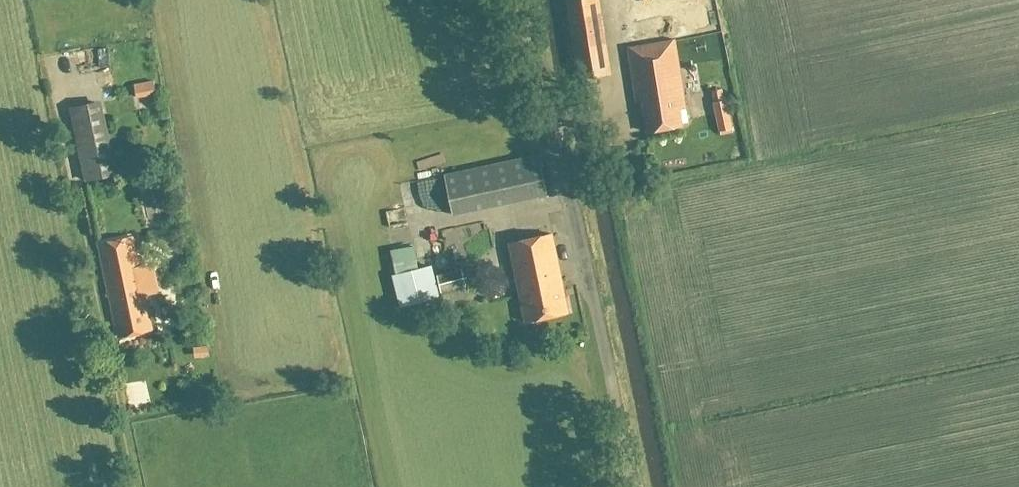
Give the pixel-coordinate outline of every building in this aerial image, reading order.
[(564,1),(577,79),(610,74),(598,0),(570,0),(564,1)] [(623,10),(635,9),(635,0),(622,0),(623,10)] [(627,48),(635,104),(642,103),(646,132),(682,127),(680,110),(684,109),(674,41),(627,48)] [(137,84),(138,96),(160,95),(159,83),(137,84)] [(721,91),(712,93),(714,104),(723,102),(721,91)] [(111,174),(96,104),(69,109),(85,180),(111,174)] [(444,174),(452,213),(547,194),(539,154),(444,174)] [(551,234),(509,243),(525,322),(567,313),(551,234)] [(152,331),(131,237),(97,245),(118,339),(152,331)] [(439,298),(431,266),(391,276),(399,308),(439,298)] [(436,276),(441,294),(465,287),(460,270),(436,276)] [(162,308),(163,316),(174,314),(172,305),(162,308)]
